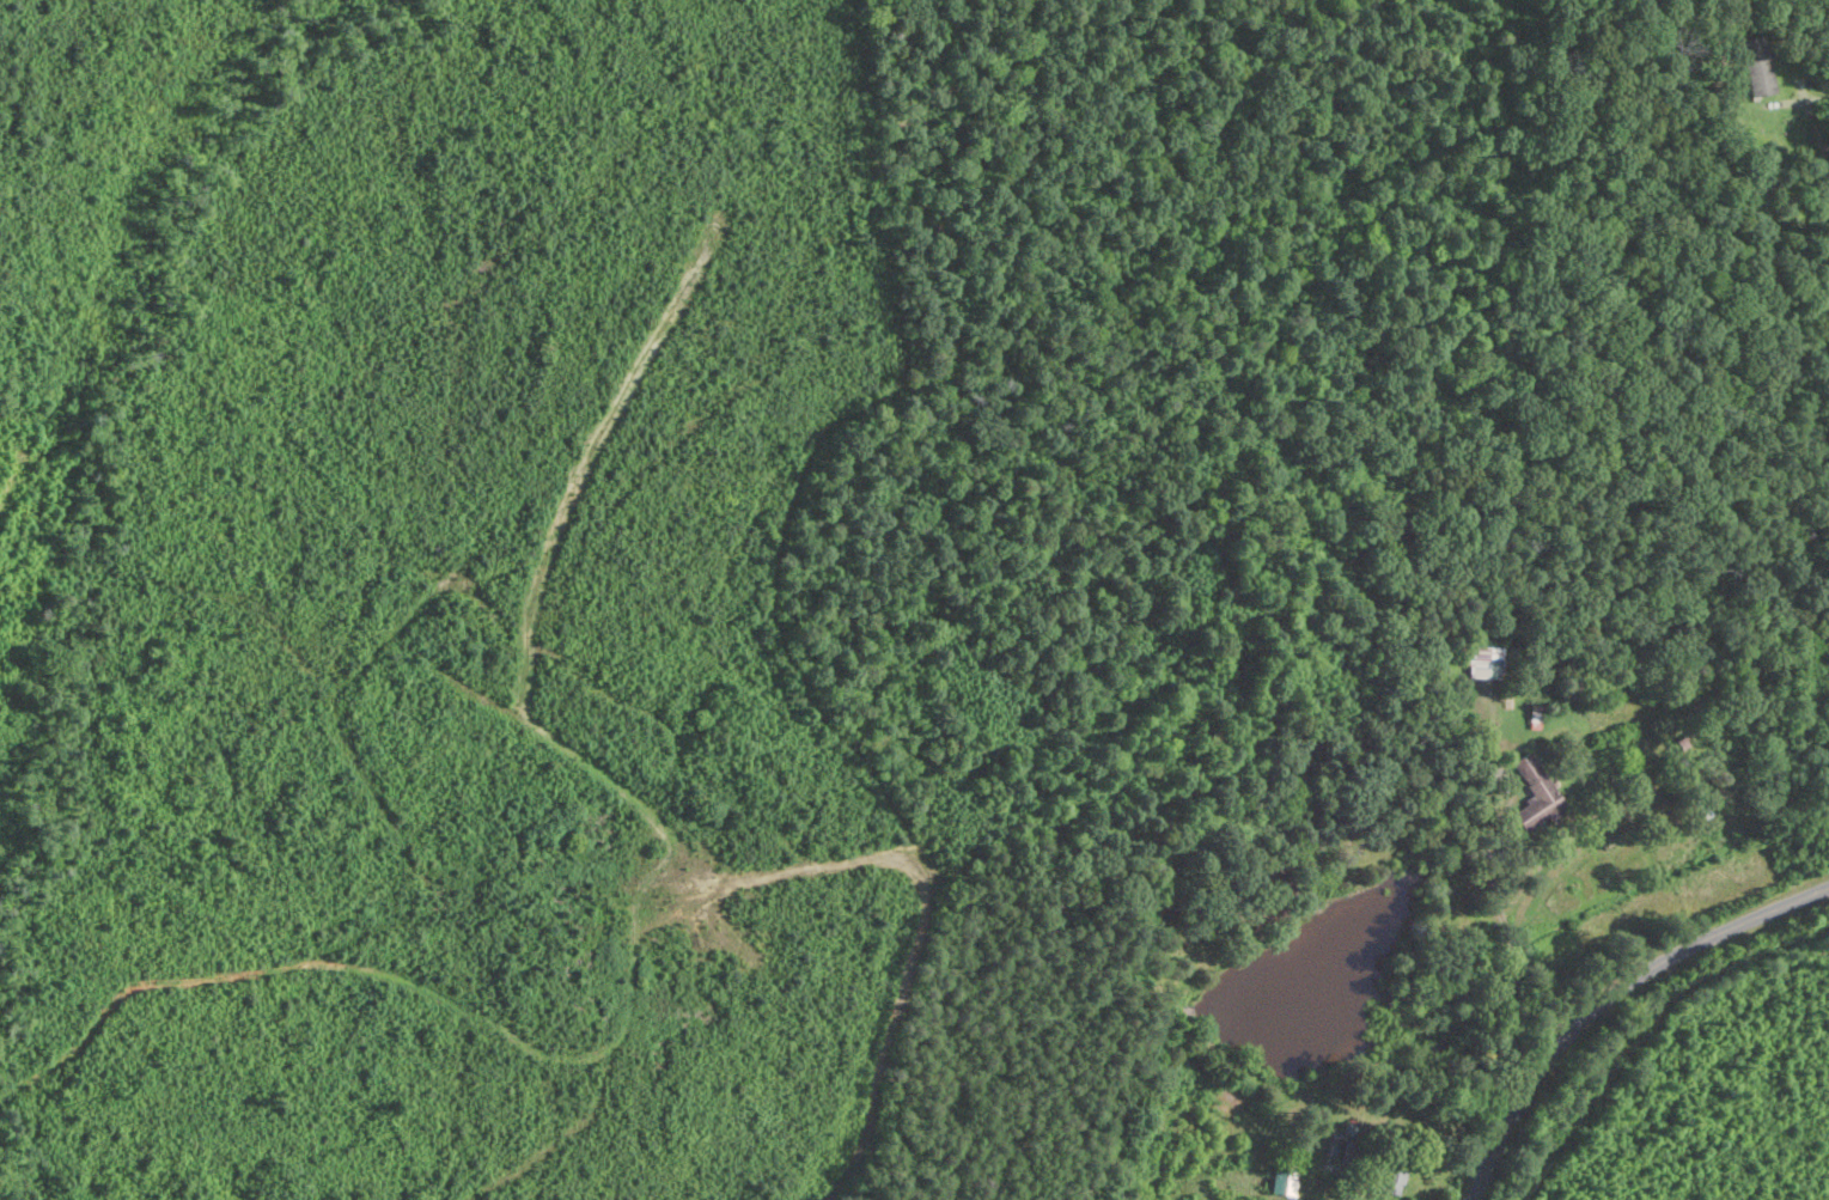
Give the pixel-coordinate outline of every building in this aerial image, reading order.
[(1472,677),(1500,677),(1500,661),(1472,661),(1472,677)] [(1511,811),(1523,831),(1566,805),(1543,768),(1524,780),(1534,797),(1511,811)]
